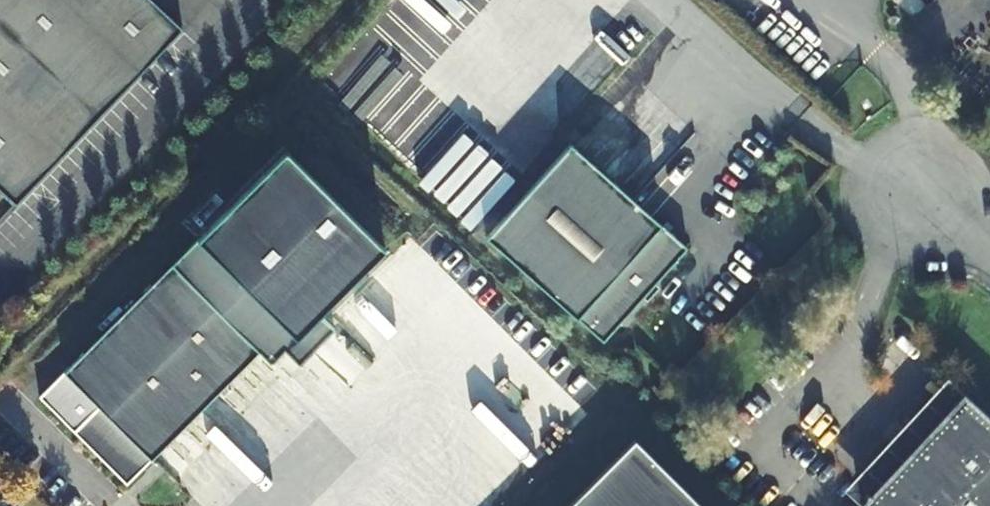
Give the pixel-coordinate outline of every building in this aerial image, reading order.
[(19,202),(184,25),(157,0),(0,0),(0,184),(19,202)] [(571,143),(486,237),(604,342),(688,247),(571,143)] [(287,151),(169,271),(255,359),(266,369),(285,350),(301,366),(333,330),(318,318),(385,248),(287,151)] [(255,359),(169,271),(61,377),(95,412),(70,436),(122,489),(255,359)] [(947,378),(845,485),(861,501),(964,389),(947,378)] [(964,389),(861,501),(856,505),(989,505),(989,412),(964,389)] [(569,505),(702,505),(635,439),(569,505)]
